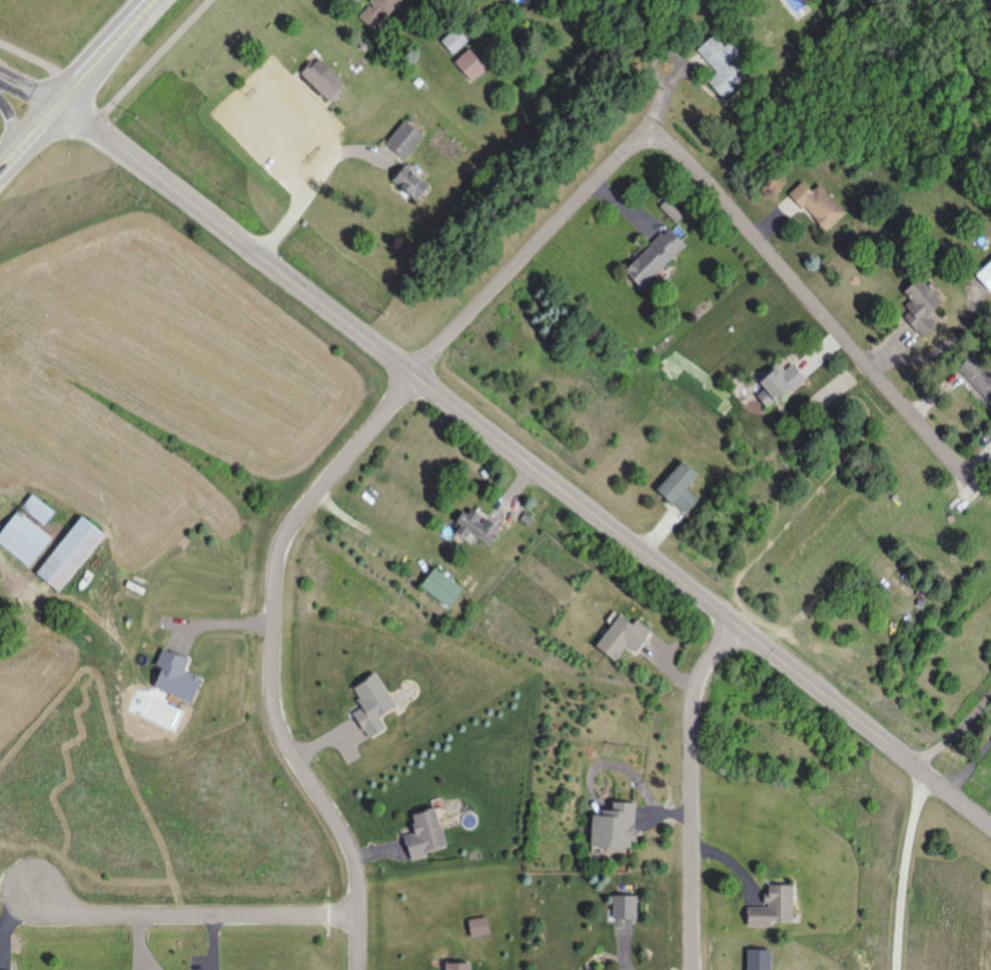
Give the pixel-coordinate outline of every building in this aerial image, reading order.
[(355,13),(368,0),(399,0),(370,29),(355,13)] [(453,28),(465,42),(448,56),(436,41),(453,28)] [(704,80),(712,72),(694,49),(714,33),(749,76),(720,100),(704,80)] [(452,66),(463,55),(480,74),(469,84),(452,66)] [(315,58),(342,85),(324,104),(297,77),(315,58)] [(401,122),(419,141),(397,162),(379,144),(401,122)] [(403,164),(427,186),(411,202),(388,180),(403,164)] [(843,214),(818,235),(785,196),(810,175),(843,214)] [(635,290),(683,244),(665,226),(617,272),(635,290)] [(973,279),(990,261),(990,297),(973,279)] [(913,277),(942,313),(917,333),(888,298),(913,277)] [(971,349),(990,370),(990,399),(956,364),(971,349)] [(750,380),(779,357),(800,383),(771,406),(750,380)] [(648,491),(677,461),(705,487),(676,517),(648,491)] [(24,507),(35,494),(58,512),(47,526),(24,507)] [(445,530),(465,503),(496,527),(476,553),(445,530)] [(35,566),(0,541),(0,539),(20,512),(56,539),(35,566)] [(522,514),(531,520),(526,527),(518,521),(522,514)] [(88,516),(112,535),(66,593),(42,574),(88,516)] [(429,570),(455,591),(441,609),(415,587),(429,570)] [(587,804),(631,807),(628,848),(584,845),(587,804)] [(442,808),(455,846),(413,860),(400,822),(442,808)] [(792,887),(792,923),(773,923),(773,928),(742,928),(742,909),(764,909),(764,904),(759,904),(758,886),(792,886),(792,887)] [(613,897),(637,897),(638,920),(613,920),(613,897)]
